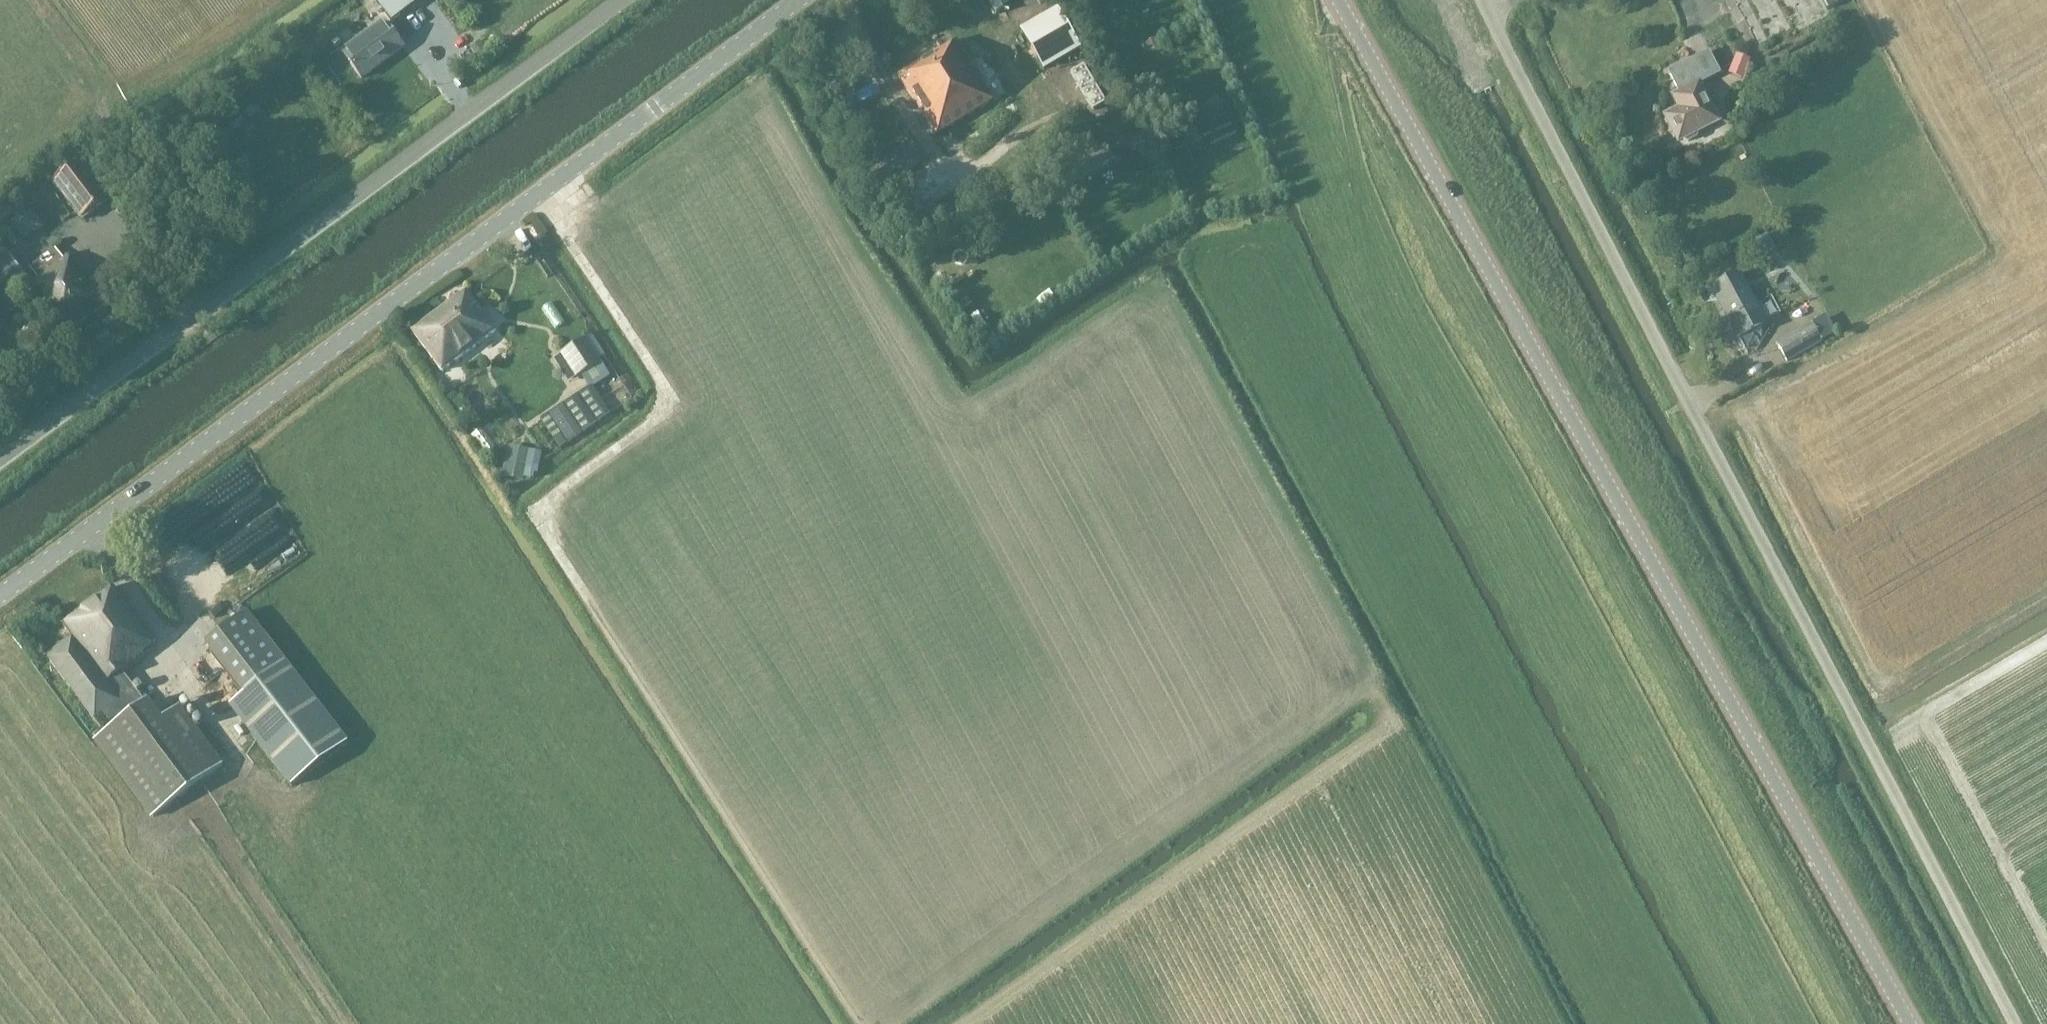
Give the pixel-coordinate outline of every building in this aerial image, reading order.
[(390,21),(417,0),(373,0),(390,21)] [(1825,10),(1842,0),(1820,0),(1825,10)] [(1058,10),(1020,30),(1043,69),(1079,48),(1058,10)] [(361,79),(403,48),(383,22),(341,53),(361,79)] [(936,137),(994,101),(954,42),(897,76),(936,137)] [(1708,50),(1667,71),(1677,91),(1670,95),(1676,107),(1662,115),(1677,144),(1683,140),(1688,142),(1696,138),(1697,133),(1720,121),(1701,83),(1720,73),(1708,50)] [(1741,79),(1749,59),(1736,54),(1728,73),(1741,79)] [(120,189),(93,153),(80,163),(54,182),(82,218),(107,199),(120,189)] [(30,208),(10,222),(24,241),(43,228),(30,208)] [(1765,232),(1752,239),(1760,254),(1774,246),(1765,232)] [(59,338),(105,303),(68,252),(62,257),(54,248),(29,268),(36,277),(22,288),(59,338)] [(0,257),(0,280),(11,293),(27,280),(6,253),(0,257)] [(1766,324),(1756,305),(1739,274),(1711,288),(1728,319),(1738,339),(1766,324)] [(465,290),(410,331),(441,373),(496,332),(465,290)] [(1786,362),(1821,341),(1810,322),(1775,343),(1786,362)] [(584,338),(559,354),(575,378),(583,373),(600,362),(584,338)] [(600,362),(583,373),(591,385),(592,387),(594,386),(609,376),(600,362)] [(615,375),(598,386),(609,404),(626,394),(615,375)] [(587,388),(575,396),(595,426),(607,418),(587,388)] [(572,398),(560,406),(580,435),(592,428),(572,398)] [(557,408),(545,415),(565,445),(576,438),(557,408)] [(529,449),(510,445),(506,463),(504,463),(501,474),(527,480),(537,474),(538,470),(525,467),(529,449)] [(71,638),(46,657),(102,730),(94,736),(155,816),(224,764),(180,706),(160,721),(123,673),(143,657),(141,653),(153,644),(112,587),(62,624),(71,638)] [(346,743),(246,612),(204,644),(244,694),(228,706),(289,786),(346,743)]
